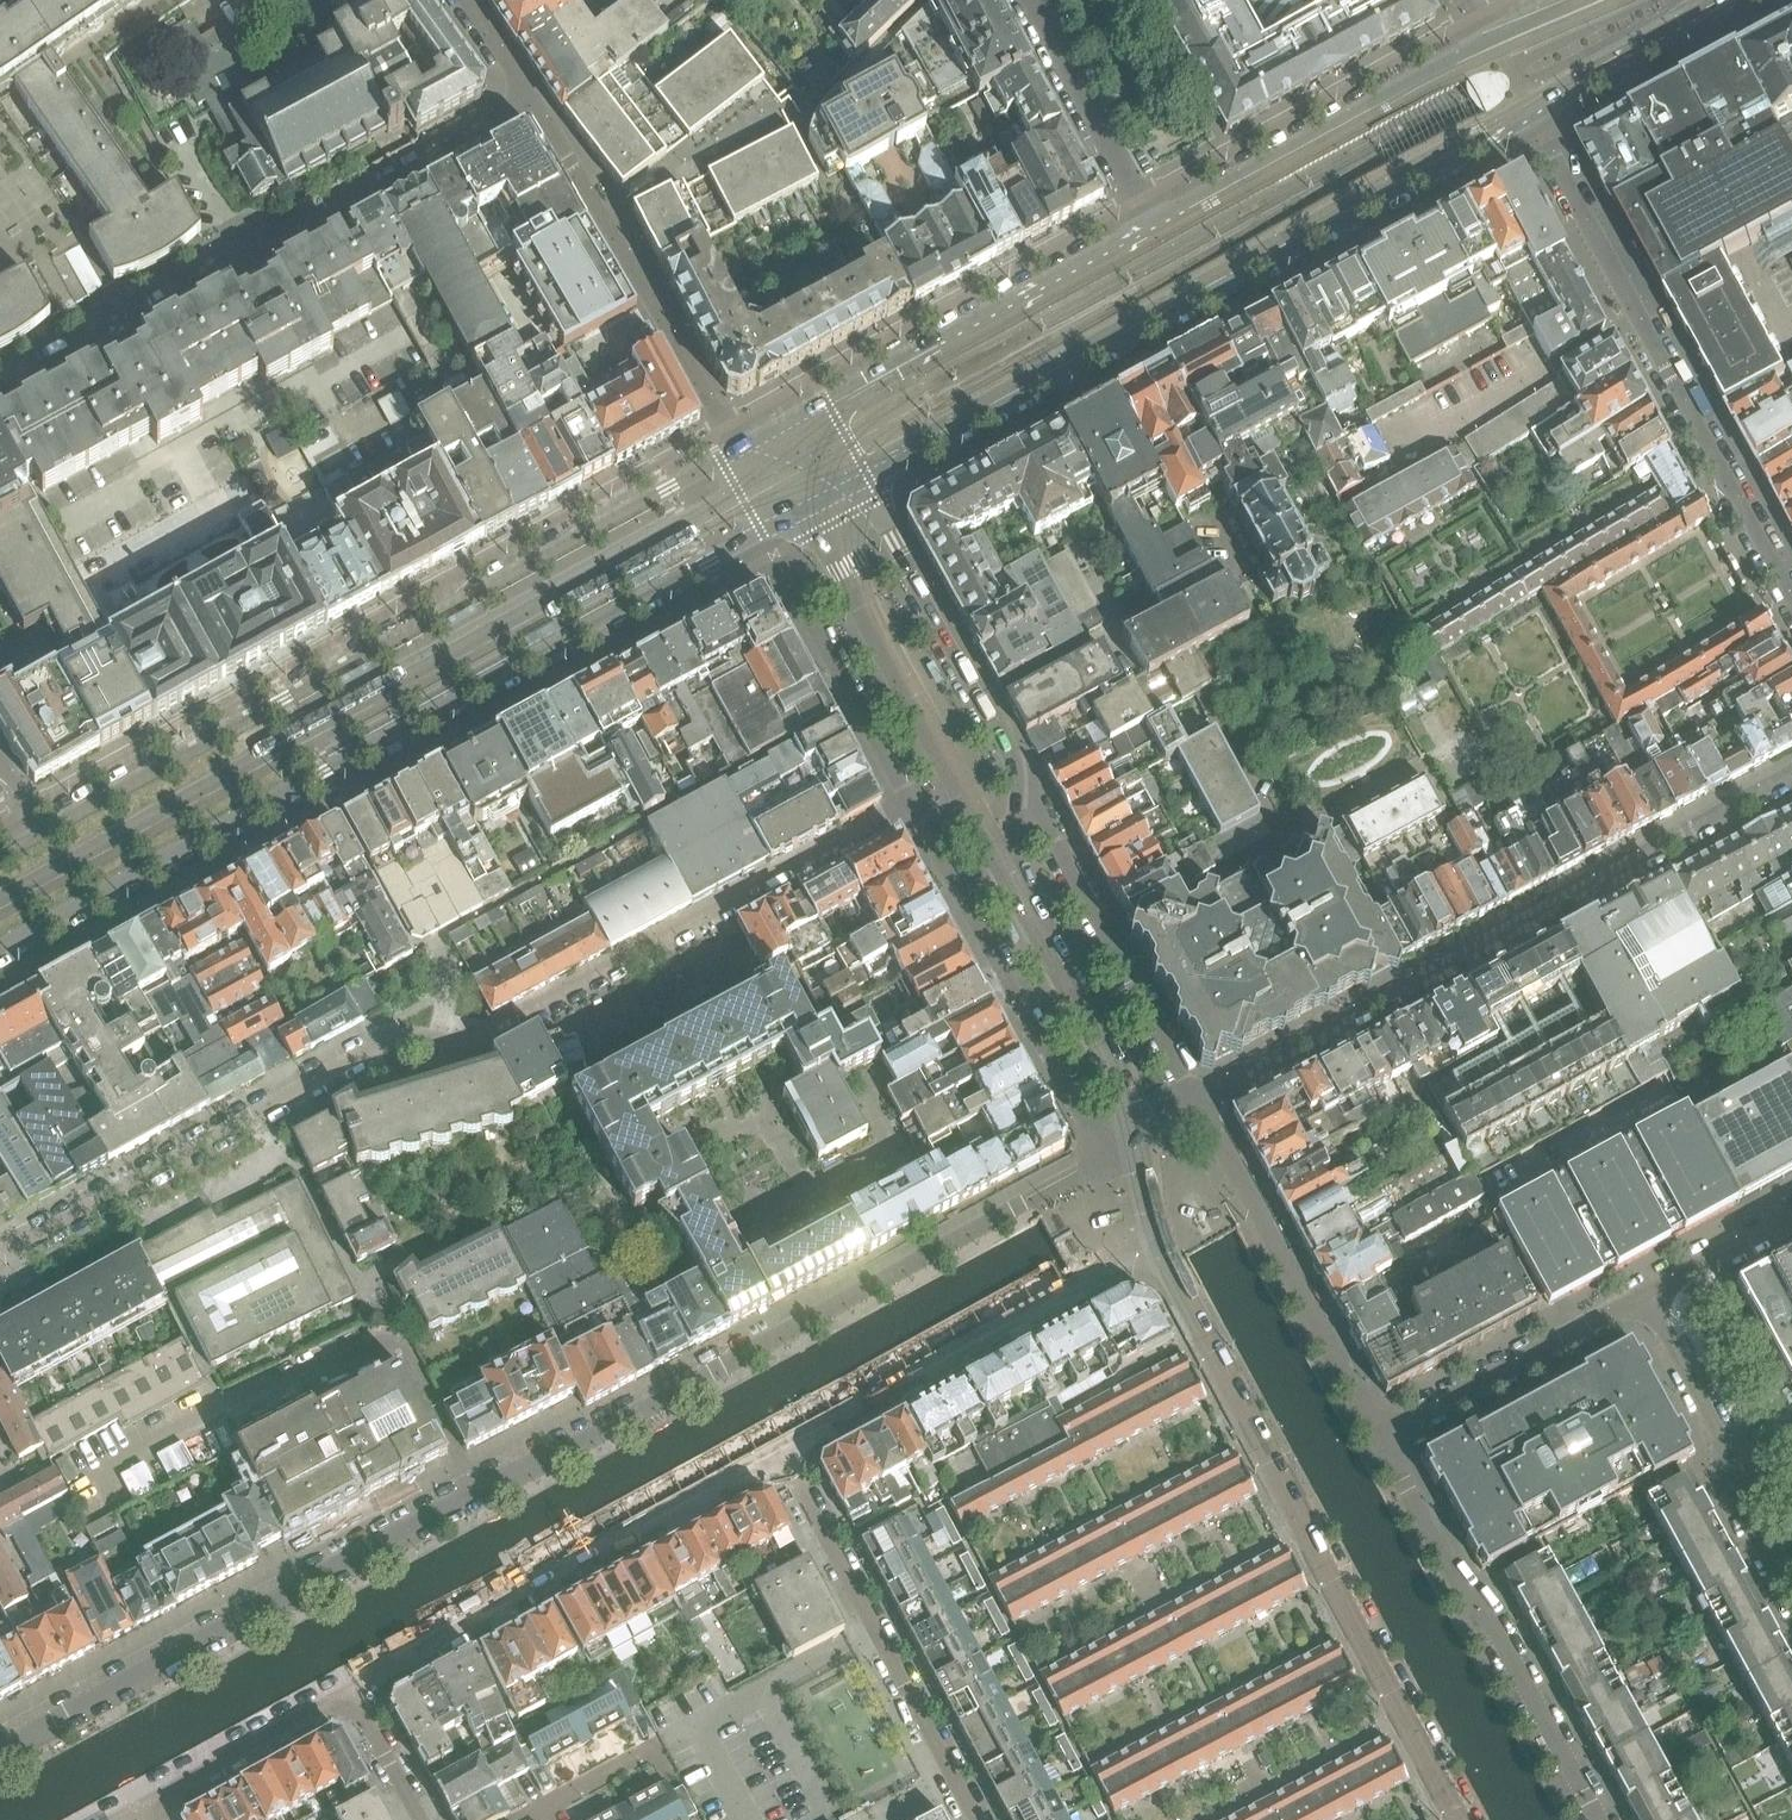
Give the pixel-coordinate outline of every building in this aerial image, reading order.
[(189,216),(176,191),(160,200),(149,206),(52,64),(48,59),(88,31),(133,0),(56,0),(0,38),(0,67),(11,84),(15,89),(43,130),(57,150),(70,170),(98,210),(110,227),(89,239),(114,284),(131,279),(138,276),(148,273),(164,265),(179,255),(188,248),(193,244),(201,236),(189,216)] [(404,128),(401,121),(406,118),(416,135),(417,135),(480,100),(483,88),(421,2),(424,0),(339,0),(352,22),(333,34),(337,42),(316,52),(321,62),(266,94),(260,83),(253,86),(242,66),(249,62),(232,33),(225,24),(214,33),(213,32),(200,41),(189,22),(169,35),(157,41),(198,106),(206,102),(211,112),(224,105),(239,133),(232,138),(230,145),(235,155),(224,160),(231,175),(237,172),(253,200),(275,188),(278,193),(388,134),(389,136),(404,128)] [(518,46),(562,114),(607,81),(632,62),(668,34),(661,25),(641,0),(639,0),(636,2),(638,5),(635,6),(633,7),(630,8),(626,8),(594,32),(579,10),(581,9),(575,0),(486,0),(517,47),(518,46)] [(699,8),(692,0),(681,9),(687,17),(699,8)] [(699,8),(709,0),(692,0),(699,8)] [(907,11),(919,0),(876,0),(840,35),(834,28),(828,32),(852,65),(890,27),(907,11)] [(1012,37),(992,0),(937,0),(895,40),(896,41),(897,41),(900,46),(906,42),(923,70),(939,98),(970,81),(978,98),(986,94),(988,97),(983,100),(995,123),(1007,117),(1007,116),(1014,112),(1026,134),(1057,119),(1012,37)] [(1424,0),(1152,0),(1185,59),(1185,60),(1225,133),(1382,46),(1383,47),(1388,44),(1434,19),(1424,0)] [(668,34),(688,18),(687,17),(681,9),(661,25),(668,34)] [(1774,36),(1741,54),(1790,150),(1791,153),(1791,26),(1774,36)] [(764,83),(730,38),(714,50),(748,95),(764,83)] [(748,95),(714,50),(700,61),(733,106),(748,95)] [(1790,150),(1741,54),(1688,83),(1726,155),(1737,175),(1735,176),(1738,179),(1770,161),(1790,150)] [(733,106),(700,61),(685,72),(719,117),(733,106)] [(828,84),(837,75),(829,66),(812,83),(820,91),(828,84)] [(11,84),(0,67),(0,92),(11,84)] [(762,148),(778,139),(792,132),(782,114),(788,110),(793,105),(788,99),(781,105),(764,83),(748,95),(733,106),(719,117),(703,129),(688,141),(654,96),(656,95),(636,69),(613,88),(620,98),(632,112),(643,127),(654,142),(666,158),(627,188),(629,191),(633,196),(648,184),(653,192),(658,202),(683,189),(691,206),(700,224),(709,240),(736,226),(735,225),(733,226),(707,176),(726,166),(745,157),(762,148)] [(719,117),(685,72),(669,85),(703,129),(719,117)] [(883,244),(893,262),(914,303),(940,289),(995,259),(948,173),(923,128),(929,124),(943,117),(934,101),(915,74),(898,83),(893,74),(841,103),(838,97),(838,96),(827,107),(822,113),(818,118),(816,122),(813,127),(811,132),(809,138),(808,142),(823,170),(838,162),(851,185),(883,244)] [(576,132),(620,98),(613,88),(607,81),(562,114),(576,132)] [(1790,150),(1770,161),(1738,179),(1735,176),(1737,175),(1726,155),(1688,83),(1635,112),(1673,183),(1621,212),(1629,227),(1643,253),(1656,278),(1657,277),(1666,294),(1726,262),(1767,240),(1775,255),(1791,246),(1791,153),(1790,150)] [(70,170),(57,150),(43,130),(11,84),(0,92),(0,288),(3,286),(26,274),(38,296),(50,319),(114,284),(89,239),(110,227),(98,210),(70,170)] [(703,129),(669,85),(656,95),(654,96),(688,141),(703,129)] [(587,147),(632,112),(620,98),(576,132),(587,147)] [(992,124),(979,101),(970,105),(983,129),(992,124)] [(598,161),(643,127),(632,112),(587,147),(598,161)] [(1635,112),(1587,138),(1582,141),(1603,180),(1601,181),(1608,195),(1611,194),(1617,205),(1621,212),(1673,183),(1635,112)] [(1102,200),(1057,119),(1026,134),(1030,142),(1029,142),(1039,161),(1072,216),(1102,200)] [(563,183),(530,126),(451,169),(484,230),(563,183)] [(610,176),(654,142),(643,127),(598,161),(610,176)] [(814,175),(806,159),(799,146),(792,132),(778,139),(804,189),(818,182),(814,175)] [(804,189),(778,139),(762,148),(788,198),(804,189)] [(622,192),(627,188),(666,158),(654,142),(610,176),(622,192)] [(788,198),(762,148),(745,157),(771,206),(788,198)] [(1048,229),(1016,173),(1006,153),(980,167),(992,186),(990,189),(1021,244),(1048,229)] [(771,206),(745,157),(726,166),(752,216),(771,206)] [(1021,244),(990,189),(992,186),(980,167),(975,158),(948,173),(995,259),(1021,244)] [(1072,216),(1039,161),(1016,173),(1048,229),(1072,216)] [(752,216),(726,166),(707,176),(733,226),(735,225),(752,216)] [(484,230),(451,169),(426,183),(475,271),(499,257),(484,230)] [(1603,329),(1519,175),(1464,205),(1504,282),(1528,325),(1530,327),(1534,336),(1549,362),(1576,346),(1576,345),(1602,329),(1603,329)] [(508,332),(475,271),(426,183),(384,206),(425,279),(472,366),(476,373),(478,375),(511,358),(520,353),(514,344),(515,344),(508,332)] [(545,222),(576,204),(563,183),(484,230),(499,257),(549,229),(545,222)] [(642,232),(691,206),(683,189),(658,202),(633,215),(642,232)] [(576,204),(545,222),(549,229),(550,228),(557,239),(586,222),(576,204)] [(1504,282),(1464,205),(1436,220),(1445,237),(1486,313),(1499,306),(1490,289),(1504,282)] [(425,279),(384,206),(349,225),(390,299),(425,279)] [(651,250),(700,224),(691,206),(642,232),(651,250)] [(1492,322),(1486,313),(1445,237),(1436,220),(1410,235),(1410,234),(1383,249),(1380,250),(1380,251),(1354,265),(1394,338),(1409,367),(1492,322)] [(549,229),(499,257),(533,318),(550,349),(553,354),(563,348),(636,308),(623,285),(611,265),(599,244),(586,223),(586,222),(557,239),(550,228),(549,229)] [(659,266),(703,244),(709,240),(700,224),(651,250),(659,266)] [(260,376),(266,387),(289,374),(311,362),(334,350),(328,339),(329,338),(349,328),(370,316),(371,316),(392,304),(390,299),(374,271),(349,225),(339,230),(318,242),(295,254),(272,267),(278,277),(257,289),(236,300),(230,290),(210,301),(208,302),(187,313),(164,326),(141,338),(147,349),(124,361),(105,372),(99,361),(77,373),(55,385),(34,396),(13,408),(0,415),(0,438),(9,455),(24,483),(34,478),(43,494),(66,482),(86,471),(110,458),(119,453),(132,446),(151,435),(157,446),(179,434),(203,421),(197,410),(218,399),(238,388),(260,376)] [(780,374),(817,354),(887,316),(887,317),(909,305),(908,305),(909,304),(908,303),(908,304),(886,265),(882,259),(862,270),(867,281),(769,329),(769,328),(742,320),(739,321),(711,267),(671,288),(672,290),(672,291),(705,352),(704,352),(716,374),(719,373),(721,378),(720,381),(727,393),(740,396),(752,390),(753,386),(757,384),(759,387),(781,375),(780,374)] [(1772,347),(1763,330),(1762,330),(1749,307),(1750,307),(1741,290),(1741,289),(1740,290),(1734,280),(1735,279),(1726,262),(1666,294),(1691,339),(1692,338),(1704,361),(1719,389),(1718,390),(1729,408),(1777,381),(1787,374),(1778,357),(1776,358),(1770,348),(1772,347)] [(1394,338),(1354,265),(1324,281),(1334,300),(1353,333),(1368,325),(1380,346),(1394,338)] [(14,347),(31,335),(43,326),(50,319),(38,296),(26,274),(3,286),(0,288),(0,354),(14,347)] [(1353,333),(1334,300),(1324,281),(1299,295),(1340,371),(1341,370),(1340,368),(1351,362),(1340,340),(1353,333)] [(1340,371),(1299,295),(1270,310),(1359,473),(1363,471),(1375,467),(1389,461),(1370,426),(1365,417),(1366,417),(1365,414),(1341,370),(1340,371)] [(1359,473),(1270,310),(1219,339),(1246,393),(1253,389),(1254,393),(1262,389),(1256,377),(1254,373),(1265,367),(1273,382),(1301,432),(1315,459),(1327,479),(1325,480),(1336,499),(1361,486),(1355,476),(1359,473)] [(614,467),(562,370),(550,349),(533,318),(508,332),(515,344),(514,344),(520,353),(511,358),(581,485),(614,467)] [(508,431),(478,375),(476,373),(460,381),(426,319),(423,320),(407,328),(430,370),(439,385),(440,385),(449,403),(485,469),(514,522),(548,504),(508,431)] [(1534,336),(1530,327),(1528,325),(1514,332),(1521,344),(1534,336)] [(693,410),(669,364),(670,363),(667,356),(665,357),(648,327),(639,332),(651,351),(631,363),(633,366),(611,379),(618,391),(611,394),(642,452),(699,420),(693,410)] [(1521,344),(1514,332),(1501,340),(1502,342),(1507,351),(1514,348),(1521,344)] [(1301,432),(1273,382),(1262,389),(1254,393),(1253,389),(1246,393),(1219,339),(1141,381),(1202,493),(1220,483),(1266,458),(1279,451),(1281,444),(1289,446),(1298,441),(1301,432)] [(1556,376),(1559,381),(1574,407),(1627,372),(1610,341),(1609,342),(1561,372),(1562,373),(1556,376)] [(581,485),(511,358),(478,375),(508,431),(548,504),(568,493),(581,485)] [(642,452),(611,394),(589,407),(582,393),(586,390),(588,385),(575,362),(562,370),(614,467),(642,452)] [(1787,374),(1777,381),(1729,408),(1741,431),(1791,402),(1791,371),(1787,374)] [(1548,464),(1645,403),(1627,372),(1574,407),(1572,408),(1563,414),(1552,422),(1540,430),(1530,436),(1548,464)] [(1202,493),(1141,381),(1115,395),(1163,489),(1176,513),(1184,508),(1189,516),(1209,505),(1202,493)] [(1559,381),(1547,389),(1563,414),(1572,408),(1574,407),(1559,381)] [(1426,396),(1419,385),(1408,391),(1414,402),(1420,399),(1426,396)] [(1547,389),(1535,396),(1552,422),(1563,414),(1547,389)] [(1414,402),(1408,391),(1397,397),(1403,408),(1414,402)] [(412,417),(399,393),(377,405),(390,429),(412,417)] [(1163,489),(1115,395),(1060,426),(1096,490),(1107,512),(1106,513),(1122,544),(1144,533),(1130,507),(1163,489)] [(1535,396),(1523,404),(1540,430),(1552,422),(1535,396)] [(1403,408),(1397,397),(1390,400),(1386,403),(1392,414),(1403,408)] [(1741,431),(1754,455),(1791,432),(1791,402),(1741,431)] [(514,522),(485,469),(449,403),(417,422),(426,438),(428,437),(444,465),(460,456),(471,475),(457,483),(455,480),(453,481),(450,483),(482,539),(514,522)] [(1392,414),(1386,403),(1375,409),(1381,420),(1392,414)] [(1548,464),(1561,484),(1570,479),(1601,461),(1656,424),(1645,403),(1548,464)] [(1523,404),(1512,411),(1527,435),(1528,434),(1530,436),(1540,430),(1523,404)] [(1381,420),(1375,409),(1365,414),(1366,417),(1365,417),(1370,426),(1381,420)] [(1512,411),(1500,419),(1515,443),(1527,435),(1512,411)] [(1500,419),(1488,426),(1503,450),(1515,443),(1500,419)] [(1632,470),(1669,447),(1656,424),(1601,461),(1612,482),(1632,470)] [(1103,617),(1068,554),(1045,568),(1038,556),(1000,578),(981,543),(970,549),(964,537),(1017,508),(1034,538),(1056,526),(1083,512),(1082,511),(1092,506),(1087,496),(1096,490),(1060,426),(911,507),(907,520),(981,654),(1033,624),(1039,635),(1068,619),(1079,639),(1101,627),(1105,618),(1103,617)] [(1488,426),(1476,434),(1491,458),(1503,450),(1488,426)] [(1791,480),(1791,432),(1754,455),(1757,460),(1761,467),(1774,491),(1791,480)] [(1476,434),(1464,441),(1465,443),(1479,465),(1491,458),(1476,434)] [(482,539),(450,483),(453,481),(444,465),(428,437),(426,438),(405,450),(417,470),(359,502),(346,480),(323,492),(337,516),(336,517),(339,523),(380,596),(482,539)] [(59,544),(58,545),(24,483),(9,455),(0,438),(0,622),(4,629),(0,631),(0,691),(12,684),(17,694),(58,671),(101,748),(155,718),(109,637),(59,544)] [(1682,472),(1678,464),(1669,447),(1632,470),(1641,486),(1651,480),(1655,487),(1657,491),(1658,491),(1684,476),(1682,472)] [(1467,472),(1454,449),(1436,459),(1458,497),(1475,487),(1467,472)] [(1302,532),(1296,520),(1290,524),(1276,498),(1286,493),(1271,466),(1270,466),(1266,458),(1220,483),(1231,504),(1238,516),(1236,517),(1266,571),(1256,576),(1262,586),(1261,586),(1272,605),(1288,596),(1289,599),(1301,602),(1311,597),(1315,585),(1313,583),(1330,574),(1319,555),(1310,560),(1296,535),(1302,532)] [(1458,497),(1436,459),(1416,470),(1438,508),(1458,497)] [(1438,508),(1416,470),(1398,480),(1419,519),(1438,508)] [(1696,497),(1684,476),(1658,491),(1670,513),(1673,511),(1696,497)] [(1419,519),(1398,480),(1378,492),(1400,530),(1419,519)] [(1791,509),(1791,480),(1774,491),(1786,513),(1791,509)] [(1670,513),(1658,491),(1657,491),(1637,503),(1650,525),(1651,525),(1670,513)] [(1400,530),(1378,492),(1360,501),(1381,540),(1400,530)] [(1708,520),(1696,497),(1673,511),(1687,534),(1708,520)] [(1381,540),(1360,501),(1342,511),(1362,550),(1381,540)] [(1650,525),(1637,503),(1617,515),(1629,538),(1650,525)] [(380,596),(339,523),(317,534),(317,535),(311,538),(308,531),(294,539),(279,510),(269,516),(329,623),(380,596)] [(1673,511),(1670,513),(1651,525),(1665,548),(1687,534),(1673,511)] [(329,623),(269,516),(268,514),(222,539),(220,540),(219,538),(198,549),(214,578),(109,637),(155,718),(329,623)] [(1629,538),(1617,515),(1596,527),(1608,550),(1629,538)] [(1651,525),(1650,525),(1629,538),(1642,561),(1665,548),(1651,525)] [(1175,553),(1194,543),(1185,527),(1159,541),(1152,528),(1144,533),(1122,544),(1137,573),(1156,563),(1175,553)] [(1608,550),(1596,527),(1576,539),(1589,562),(1608,550)] [(1642,561),(1629,538),(1608,550),(1621,574),(1642,561)] [(1589,562),(1576,539),(1555,551),(1569,574),(1587,563),(1589,562)] [(1210,571),(1201,555),(1194,543),(1175,553),(1190,582),(1210,571)] [(1621,574),(1608,550),(1589,562),(1587,563),(1600,587),(1621,574)] [(1569,574),(1555,551),(1535,563),(1548,587),(1566,576),(1569,574)] [(1190,582),(1175,553),(1156,563),(1171,591),(1190,582)] [(1171,591),(1156,563),(1137,573),(1152,601),(1155,600),(1171,591)] [(1548,587),(1535,563),(1514,576),(1527,600),(1540,592),(1548,587)] [(1587,563),(1569,574),(1566,576),(1579,599),(1600,587),(1587,563)] [(1171,591),(1155,600),(1160,609),(1163,615),(1217,588),(1214,580),(1210,571),(1190,582),(1171,591)] [(1527,600),(1514,576),(1494,589),(1507,613),(1528,601),(1527,600)] [(1566,576),(1548,587),(1540,592),(1553,614),(1575,602),(1579,599),(1566,576)] [(1193,654),(1248,624),(1227,583),(1217,588),(1163,615),(1121,638),(1146,678),(1165,668),(1193,654)] [(1507,613),(1494,589),(1473,602),(1487,626),(1507,613)] [(791,639),(778,616),(766,594),(757,591),(726,608),(748,646),(755,659),(791,639)] [(1487,626),(1473,602),(1451,615),(1466,639),(1487,626)] [(1586,622),(1575,602),(1553,614),(1564,635),(1586,622)] [(748,646),(726,608),(682,632),(704,670),(748,646)] [(1771,634),(1760,613),(1737,627),(1736,627),(1735,627),(1747,649),(1771,634)] [(1466,639),(1451,615),(1432,627),(1446,651),(1466,639)] [(998,685),(1079,639),(1068,619),(1039,635),(1033,624),(981,654),(998,685)] [(1601,650),(1598,643),(1586,622),(1564,635),(1580,663),(1601,650)] [(1446,651),(1432,627),(1410,640),(1425,664),(1446,651)] [(1747,649),(1735,627),(1714,640),(1726,662),(1747,649)] [(704,670),(682,632),(659,645),(685,692),(709,678),(704,670)] [(1724,679),(1734,673),(1736,675),(1735,675),(1738,681),(1783,656),(1771,634),(1747,649),(1726,662),(1706,674),(1685,687),(1675,692),(1684,706),(1686,709),(1726,683),(1724,679)] [(832,715),(791,639),(755,659),(748,646),(704,670),(709,678),(685,692),(720,755),(729,771),(832,715)] [(1726,662),(1714,640),(1695,652),(1706,674),(1726,662)] [(720,755),(685,692),(659,645),(635,657),(680,738),(688,754),(687,754),(692,762),(685,766),(692,778),(677,786),(683,796),(716,778),(708,762),(720,755)] [(1170,710),(1184,703),(1165,668),(1146,678),(1111,697),(1110,696),(1109,697),(1106,693),(1121,685),(1120,684),(1121,684),(1102,649),(1007,700),(1038,757),(1040,756),(1066,746),(1056,730),(1064,725),(1061,719),(1079,710),(1086,723),(1092,720),(1106,746),(1144,725),(1166,713),(1170,711),(1170,710)] [(1613,673),(1601,650),(1580,663),(1593,686),(1613,673)] [(1706,674),(1695,652),(1673,665),(1685,687),(1706,674)] [(1211,687),(1193,654),(1165,668),(1184,703),(1196,696),(1211,687)] [(1791,676),(1791,672),(1783,656),(1738,681),(1716,694),(1721,703),(1708,711),(1714,721),(1791,676)] [(680,738),(635,657),(613,670),(641,722),(654,745),(658,751),(680,738)] [(1685,687),(1673,665),(1652,677),(1664,699),(1675,692),(1685,687)] [(641,722),(613,670),(575,691),(604,743),(608,753),(629,793),(643,817),(664,806),(645,771),(646,770),(630,740),(627,741),(622,733),(641,722)] [(101,748),(58,671),(17,694),(12,684),(0,691),(0,730),(9,744),(8,744),(10,747),(9,748),(15,757),(17,757),(25,769),(24,771),(28,778),(31,777),(35,785),(101,748)] [(1625,694),(1613,673),(1593,686),(1604,706),(1625,694)] [(1791,702),(1791,676),(1714,721),(1728,743),(1734,740),(1754,728),(1751,723),(1791,702)] [(1664,699),(1652,677),(1632,689),(1645,711),(1654,706),(1664,699)] [(1632,689),(1625,694),(1604,706),(1616,728),(1624,723),(1645,711),(1632,689)] [(588,765),(581,753),(600,743),(601,744),(604,743),(575,691),(495,734),(526,792),(535,810),(546,828),(551,836),(629,793),(608,753),(588,765)] [(1675,692),(1664,699),(1654,706),(1658,713),(1662,719),(1684,706),(1675,692)] [(1751,723),(1754,728),(1771,759),(1791,748),(1791,702),(1751,723)] [(1648,718),(1658,713),(1654,706),(1645,711),(1624,723),(1629,730),(1628,731),(1639,752),(1640,752),(1641,752),(1646,761),(1670,746),(1666,739),(1661,742),(1648,718)] [(1186,748),(1166,713),(1144,725),(1163,761),(1175,754),(1186,748)] [(1214,733),(1207,720),(1193,728),(1200,740),(1214,733)] [(1751,770),(1734,740),(1728,743),(1714,721),(1697,731),(1728,783),(1751,770)] [(869,782),(836,722),(759,763),(732,778),(775,860),(838,826),(826,803),(847,794),(869,782)] [(1771,759),(1754,728),(1734,740),(1751,770),(1771,759)] [(1675,812),(1646,761),(1641,752),(1631,758),(1614,729),(1602,736),(1651,824),(1675,812)] [(1728,783),(1697,731),(1697,732),(1676,745),(1704,796),(1728,783)] [(1187,776),(1226,754),(1214,733),(1200,740),(1186,748),(1175,754),(1187,776)] [(526,792),(495,734),(442,763),(470,817),(471,817),(473,820),(526,792)] [(1651,824),(1602,736),(1580,749),(1628,837),(1651,824)] [(1704,796),(1676,745),(1675,744),(1670,746),(1646,761),(1675,812),(1704,796)] [(1628,837),(1580,749),(1565,758),(1584,790),(1585,789),(1587,801),(1578,805),(1604,850),(1628,837)] [(1059,796),(1105,771),(1094,751),(1051,775),(1049,777),(1059,796)] [(1199,796),(1237,774),(1226,754),(1187,776),(1199,796)] [(511,891),(477,828),(470,817),(442,763),(415,778),(486,905),(511,891)] [(1604,850),(1578,805),(1576,800),(1567,786),(1554,763),(1532,775),(1585,861),(1604,850)] [(1068,813),(1121,784),(1112,767),(1105,771),(1059,796),(1068,813)] [(1210,816),(1249,794),(1237,774),(1199,796),(1210,816)] [(1524,782),(1507,792),(1518,812),(1555,877),(1585,861),(1532,775),(1522,780),(1524,782)] [(1079,833),(1148,797),(1141,784),(1140,785),(1135,777),(1121,784),(1068,813),(1079,833)] [(415,778),(388,793),(436,879),(448,900),(459,920),(483,906),(486,905),(415,778)] [(775,860),(732,778),(647,825),(666,860),(691,905),(691,906),(743,878),(775,860)] [(1158,792),(1151,779),(1141,784),(1148,797),(1158,792)] [(1507,903),(1462,824),(1446,833),(1440,822),(1445,819),(1424,780),(1340,826),(1341,827),(1332,832),(1331,831),(1330,832),(1349,868),(1380,924),(1400,962),(1412,955),(1507,903)] [(838,826),(880,803),(869,782),(847,794),(826,803),(838,826)] [(1531,890),(1512,855),(1497,863),(1482,834),(1484,832),(1481,828),(1473,812),(1498,797),(1493,788),(1473,800),(1472,798),(1467,800),(1468,801),(1455,808),(1455,809),(1456,809),(1461,818),(1459,819),(1462,824),(1507,903),(1531,890)] [(1165,804),(1158,792),(1148,797),(1155,810),(1165,804)] [(423,940),(459,920),(448,900),(436,879),(388,793),(344,817),(412,937),(423,940)] [(1246,822),(1260,813),(1249,794),(1210,816),(1221,836),(1232,830),(1246,822)] [(1089,851),(1162,813),(1159,809),(1154,812),(1153,811),(1155,810),(1148,797),(1079,833),(1089,851)] [(1787,811),(1772,819),(1791,853),(1791,819),(1787,811)] [(1555,877),(1518,812),(1493,825),(1503,843),(1504,843),(1512,855),(1531,890),(1555,877)] [(1153,843),(1172,833),(1162,813),(1089,851),(1100,872),(1151,845),(1153,843)] [(1273,835),(1268,828),(1260,813),(1246,822),(1249,828),(1258,843),(1273,835)] [(1772,819),(1758,827),(1786,877),(1791,873),(1791,866),(1789,862),(1787,863),(1784,857),(1791,853),(1772,819)] [(371,881),(338,820),(317,831),(340,871),(320,882),(332,902),(371,881)] [(1258,843),(1249,828),(1246,822),(1232,830),(1243,851),(1258,843)] [(952,824),(944,828),(948,836),(956,832),(952,824)] [(1786,877),(1758,827),(1742,835),(1761,869),(1768,866),(1771,872),(1770,873),(1773,878),(1769,880),(1772,885),(1786,877)] [(1243,851),(1232,830),(1221,836),(1217,838),(1229,859),(1243,851)] [(340,871),(317,831),(297,842),(320,882),(340,871)] [(646,842),(641,833),(641,832),(627,840),(633,849),(646,842)] [(1400,962),(1380,924),(1349,868),(1330,832),(1323,836),(1323,835),(1186,910),(1182,903),(1178,895),(1129,924),(1132,928),(1136,937),(1207,1067),(1394,965),(1393,965),(1400,962)] [(1182,846),(1174,832),(1172,833),(1153,843),(1161,857),(1175,850),(1182,846)] [(897,834),(844,862),(863,897),(915,867),(897,834)] [(1761,869),(1742,835),(1728,843),(1756,896),(1765,892),(1763,890),(1768,887),(1765,882),(1761,884),(1758,879),(1756,880),(1753,874),(1761,869)] [(1229,859),(1217,838),(1200,848),(1212,868),(1229,859)] [(633,849),(627,840),(615,847),(621,856),(633,849)] [(1177,894),(1194,884),(1214,872),(1212,868),(1200,848),(1197,850),(1192,841),(1182,846),(1175,850),(1180,859),(1163,868),(1165,871),(1115,898),(1128,923),(1129,923),(1129,924),(1178,895),(1177,894)] [(351,934),(345,924),(332,902),(320,882),(297,842),(279,852),(335,943),(351,934)] [(1756,896),(1728,843),(1713,851),(1732,886),(1738,883),(1741,888),(1739,889),(1742,895),(1739,896),(1743,904),(1756,896)] [(1115,898),(1165,871),(1163,868),(1151,845),(1100,872),(1115,898)] [(1732,886),(1713,851),(1697,860),(1726,914),(1739,906),(1735,899),(1731,901),(1729,896),(1727,897),(1723,891),(1732,886)] [(335,943),(279,852),(265,860),(317,946),(319,951),(334,942),(335,943)] [(606,864),(601,854),(586,862),(592,872),(606,864)] [(317,946),(265,860),(239,874),(293,961),(317,946)] [(691,905),(666,860),(645,871),(669,917),(691,905)] [(1726,914),(1697,860),(1682,868),(1700,903),(1707,899),(1712,906),(1710,908),(1713,913),(1709,915),(1713,921),(1726,914)] [(592,872),(586,862),(575,869),(580,879),(592,872)] [(844,862),(824,873),(843,908),(854,902),(863,897),(844,862)] [(863,897),(854,902),(861,918),(866,926),(871,934),(888,925),(898,919),(933,899),(915,867),(863,897)] [(1700,903),(1682,868),(1668,876),(1697,930),(1700,928),(1709,923),(1705,916),(1702,918),(1699,913),(1697,914),(1693,907),(1700,903)] [(669,917),(645,871),(625,882),(650,927),(669,917)] [(799,887),(798,888),(818,923),(823,920),(843,908),(824,873),(803,885),(799,887)] [(1786,877),(1772,885),(1768,887),(1763,890),(1765,892),(1756,896),(1769,918),(1777,913),(1791,905),(1791,873),(1786,877)] [(293,961),(239,874),(219,885),(245,931),(267,975),(268,976),(293,961)] [(571,881),(567,874),(553,881),(557,888),(571,881)] [(1737,996),(1721,967),(1700,928),(1697,930),(1668,876),(1559,936),(1581,976),(1606,1021),(1628,1062),(1642,1087),(1674,1070),(1670,1062),(1749,1017),(1750,1014),(1737,996)] [(345,924),(383,902),(371,881),(332,902),(345,924)] [(650,927),(625,882),(604,893),(629,939),(650,927)] [(245,931),(219,885),(194,899),(206,920),(187,931),(171,941),(189,973),(194,970),(189,962),(245,931)] [(738,921),(737,921),(747,940),(768,979),(781,973),(796,965),(829,947),(817,924),(818,923),(798,888),(737,921),(738,921)] [(527,905),(541,897),(537,890),(523,897),(527,905)] [(629,939),(604,893),(584,905),(588,911),(585,913),(607,952),(609,951),(609,950),(629,939)] [(527,905),(523,897),(511,903),(515,911),(527,905)] [(206,920),(194,899),(175,909),(187,931),(206,920)] [(841,951),(837,953),(849,974),(945,922),(944,920),(938,909),(935,903),(933,899),(898,919),(904,930),(894,936),(888,925),(871,934),(856,942),(841,951)] [(393,921),(383,902),(345,924),(351,934),(356,942),(393,921)] [(1777,913),(1769,918),(1763,921),(1777,946),(1791,938),(1791,905),(1777,913)] [(187,931),(175,909),(157,919),(169,942),(171,941),(187,931)] [(489,925),(503,917),(499,910),(485,918),(489,925)] [(607,952),(585,913),(563,925),(584,965),(607,952)] [(489,925),(485,918),(473,924),(477,931),(489,925)] [(189,973),(171,941),(169,942),(157,919),(138,930),(170,989),(192,978),(189,973)] [(365,959),(403,938),(393,921),(356,942),(365,959)] [(822,989),(796,1003),(814,1034),(829,1025),(826,1019),(836,1013),(839,1017),(860,1006),(858,1002),(861,1001),(855,989),(871,981),(872,981),(873,981),(886,974),(889,965),(895,961),(904,977),(958,946),(945,922),(849,974),(822,989)] [(584,965),(563,925),(544,935),(565,975),(584,965)] [(866,926),(851,934),(856,942),(871,934),(866,926)] [(170,989),(138,930),(109,946),(157,1024),(178,1012),(182,1020),(211,1048),(227,1038),(220,1026),(215,1018),(201,995),(192,978),(170,989)] [(460,932),(450,937),(454,944),(455,946),(461,943),(463,938),(460,932)] [(851,934),(836,943),(841,951),(856,942),(851,934)] [(565,975),(544,935),(524,946),(546,985),(565,975)] [(1581,976),(1559,936),(1557,937),(1491,973),(1491,974),(1478,981),(1478,980),(1467,986),(1474,999),(1489,1027),(1581,976)] [(375,976),(412,957),(412,956),(403,938),(365,959),(375,976)] [(253,965),(242,945),(226,953),(238,974),(253,965)] [(157,1024),(109,946),(90,956),(131,1024),(161,1074),(182,1063),(165,1035),(163,1036),(157,1024)] [(546,985),(524,946),(506,956),(527,996),(546,985)] [(919,1007),(921,1006),(975,976),(958,946),(904,977),(896,981),(903,992),(909,989),(919,1007)] [(221,983),(238,974),(226,953),(209,962),(221,983)] [(94,1138),(109,1163),(170,1129),(209,1107),(184,1066),(182,1063),(161,1074),(131,1024),(90,956),(31,988),(55,1028),(60,1025),(64,1031),(64,1036),(62,1039),(66,1046),(65,1047),(74,1062),(90,1089),(111,1123),(92,1135),(94,1138)] [(527,996),(506,956),(488,965),(510,1005),(527,996)] [(221,983),(209,962),(194,970),(189,973),(192,978),(201,995),(221,983)] [(266,990),(253,965),(238,974),(251,998),(266,990)] [(510,1005),(488,965),(470,975),(487,1006),(492,1015),(510,1005)] [(373,974),(368,967),(357,974),(361,981),(373,974)] [(867,1253),(933,1217),(960,1202),(943,1171),(938,1161),(928,1145),(912,1117),(902,1122),(900,1123),(924,1168),(848,1210),(845,1211),(845,1212),(843,1212),(791,1240),(760,1257),(747,1264),(704,1186),(683,1147),(664,1157),(648,1126),(680,1108),(681,1111),(708,1097),(706,1094),(710,1092),(710,1091),(720,1086),(721,1086),(735,1078),(783,1053),(802,1086),(782,1097),(791,1113),(794,1119),(805,1141),(806,1140),(818,1163),(866,1136),(847,1100),(841,1089),(837,1082),(879,1060),(881,1062),(882,1064),(884,1063),(883,1061),(869,1034),(842,1048),(832,1029),(829,1025),(814,1034),(796,1003),(786,984),(787,984),(781,973),(768,979),(767,980),(770,987),(708,1021),(662,1046),(662,1047),(590,1086),(572,1097),(618,1181),(634,1211),(657,1199),(663,1208),(702,1276),(699,1277),(710,1299),(726,1330),(813,1282),(867,1253)] [(251,998),(238,974),(221,983),(235,1007),(251,998)] [(883,1061),(990,1003),(975,976),(921,1006),(924,1010),(907,1019),(912,1027),(901,1034),(899,1030),(907,1026),(902,1017),(879,1028),(869,1008),(832,1029),(842,1048),(869,1034),(883,1061)] [(313,1049),(382,1011),(383,1010),(365,982),(361,984),(360,984),(345,993),(297,1020),(313,1049)] [(235,1007),(221,983),(201,995),(215,1018),(235,1007)] [(1489,1027),(1474,999),(1467,986),(1444,999),(1474,1053),(1497,1041),(1489,1027)] [(62,1039),(64,1036),(64,1031),(60,1025),(55,1028),(31,988),(0,1005),(0,1071),(5,1079),(0,1082),(0,1096),(2,1095),(22,1083),(50,1066),(54,1073),(74,1062),(65,1047),(66,1046),(62,1039)] [(1750,1014),(1749,1017),(1770,1054),(1785,1046),(1791,1042),(1791,1021),(1787,1012),(1791,1009),(1791,990),(1750,1014)] [(284,1023),(271,999),(254,1007),(267,1028),(276,1023),(278,1026),(284,1023)] [(1474,1053),(1444,999),(1423,1010),(1454,1064),(1474,1053)] [(981,1039),(1003,1027),(991,1005),(990,1003),(883,1061),(884,1063),(882,1064),(883,1065),(894,1085),(896,1085),(896,1086),(981,1039)] [(267,1028),(254,1007),(237,1017),(249,1038),(267,1028)] [(1454,1064),(1423,1010),(1404,1020),(1436,1075),(1454,1064)] [(249,1038),(237,1017),(220,1026),(227,1038),(232,1047),(249,1038)] [(313,1049),(297,1020),(294,1022),(296,1025),(282,1034),(276,1037),(289,1060),(291,1059),(292,1060),(293,1060),(313,1049)] [(1436,1075),(1404,1020),(1383,1032),(1407,1074),(1413,1071),(1419,1084),(1436,1075)] [(1562,1098),(1564,1091),(1571,1093),(1582,1087),(1585,1080),(1591,1082),(1603,1075),(1605,1069),(1612,1070),(1628,1062),(1606,1021),(1590,1030),(1587,1036),(1580,1035),(1569,1041),(1567,1048),(1560,1046),(1549,1052),(1546,1059),(1539,1057),(1528,1064),(1526,1070),(1519,1069),(1508,1075),(1505,1082),(1498,1080),(1487,1086),(1485,1093),(1478,1091),(1467,1097),(1464,1104),(1457,1102),(1442,1111),(1464,1152),(1480,1143),(1482,1136),(1489,1138),(1500,1132),(1502,1125),(1509,1127),(1521,1120),(1523,1114),(1530,1115),(1541,1109),(1544,1102),(1550,1104),(1562,1098)] [(184,1066),(209,1107),(265,1075),(264,1073),(289,1060),(276,1037),(282,1034),(278,1026),(276,1023),(267,1028),(249,1038),(232,1047),(227,1038),(211,1048),(212,1050),(184,1066)] [(958,1092),(1019,1057),(1003,1027),(981,1039),(896,1086),(896,1085),(894,1085),(895,1088),(887,1093),(886,1093),(902,1122),(912,1117),(954,1094),(958,1092)] [(590,1086),(577,1044),(568,1047),(560,1032),(542,1037),(537,1030),(497,1051),(493,1053),(500,1066),(523,1108),(529,1120),(550,1109),(572,1097),(590,1086)] [(1407,1074),(1383,1032),(1367,1041),(1390,1083),(1407,1074)] [(1367,1041),(1351,1049),(1363,1072),(1374,1091),(1382,1087),(1390,1083),(1367,1041)] [(1331,1060),(1312,1071),(1327,1099),(1333,1110),(1334,1110),(1348,1135),(1380,1118),(1373,1106),(1379,1103),(1373,1092),(1374,1091),(1363,1072),(1351,1049),(1331,1060)] [(946,1134),(968,1122),(981,1115),(1035,1086),(1019,1057),(958,1092),(964,1103),(980,1094),(983,1100),(963,1111),(954,1094),(912,1117),(928,1145),(946,1134)] [(509,1115),(523,1108),(500,1066),(493,1068),(491,1063),(483,1065),(478,1064),(471,1067),(462,1072),(453,1074),(448,1074),(441,1076),(432,1081),(422,1084),(417,1083),(410,1085),(401,1090),(392,1093),(387,1092),(380,1094),(370,1099),(354,1104),(352,1100),(354,1099),(354,1098),(346,1102),(341,1104),(338,1106),(333,1110),(334,1114),(340,1135),(347,1133),(356,1166),(371,1161),(371,1162),(376,1163),(380,1164),(384,1163),(389,1162),(390,1162),(389,1156),(402,1152),(401,1153),(406,1154),(411,1155),(415,1154),(419,1153),(421,1153),(419,1147),(432,1143),(432,1144),(437,1145),(441,1145),(446,1145),(450,1143),(450,1144),(451,1143),(450,1138),(463,1134),(462,1135),(467,1136),(472,1136),(476,1136),(480,1134),(480,1135),(482,1134),(480,1129),(493,1125),(498,1127),(502,1127),(507,1126),(511,1125),(512,1125),(509,1115)] [(1791,1174),(1791,1064),(1715,1107),(1691,1119),(1692,1121),(1690,1122),(1683,1111),(1498,1213),(1510,1235),(1524,1261),(1543,1296),(1549,1307),(1572,1295),(1599,1280),(1653,1250),(1700,1224),(1735,1205),(1791,1174)] [(111,1123),(90,1089),(67,1094),(54,1073),(50,1066),(22,1083),(40,1111),(81,1178),(94,1171),(79,1146),(94,1138),(92,1135),(111,1123)] [(1292,1081),(1232,1114),(1242,1131),(1264,1119),(1301,1099),(1313,1121),(1333,1110),(1327,1099),(1312,1071),(1292,1081)] [(1025,1114),(1044,1103),(1035,1086),(981,1115),(993,1138),(1016,1126),(1015,1123),(1026,1117),(1025,1114)] [(40,1111),(19,1124),(2,1095),(0,1096),(0,1164),(1,1165),(26,1209),(28,1207),(45,1198),(81,1178),(40,1111)] [(1264,1119),(1242,1131),(1245,1137),(1254,1154),(1313,1121),(1301,1099),(1264,1119)] [(1023,1132),(1032,1128),(1035,1132),(1055,1123),(1044,1103),(1025,1114),(1026,1117),(1015,1123),(1016,1126),(993,1138),(998,1147),(1004,1158),(1029,1146),(1023,1132)] [(1313,1121),(1254,1154),(1267,1177),(1267,1178),(1318,1152),(1348,1135),(1334,1110),(1333,1110),(1313,1121)] [(1435,1111),(1422,1119),(1435,1139),(1444,1157),(1460,1184),(1472,1178),(1471,1177),(1455,1148),(1456,1147),(1436,1110),(1435,1111)] [(369,1202),(351,1166),(346,1158),(340,1135),(334,1114),(293,1136),(319,1188),(321,1187),(322,1195),(357,1265),(395,1246),(385,1225),(370,1233),(358,1207),(369,1202)] [(1064,1139),(1055,1123),(1035,1132),(1032,1128),(1023,1132),(1029,1146),(1004,1158),(998,1147),(975,1159),(975,1160),(972,1161),(969,1157),(943,1171),(960,1202),(1014,1174),(1061,1148),(1064,1139)] [(966,1146),(976,1140),(973,1135),(963,1141),(966,1146)] [(109,1163),(94,1138),(79,1146),(94,1171),(109,1163)] [(1321,1175),(1278,1197),(1282,1206),(1288,1217),(1334,1195),(1348,1187),(1387,1165),(1376,1146),(1328,1171),(1321,1175)] [(1318,1152),(1267,1178),(1277,1196),(1278,1197),(1321,1175),(1328,1171),(1318,1152)] [(1364,1202),(1300,1238),(1314,1264),(1392,1221),(1456,1187),(1440,1159),(1429,1165),(1400,1182),(1397,1177),(1361,1197),(1364,1202)] [(1,1165),(0,1166),(0,1204),(7,1215),(9,1219),(26,1209),(1,1165)] [(1392,1221),(1314,1264),(1319,1275),(1322,1279),(1333,1299),(1338,1308),(1359,1296),(1366,1308),(1384,1300),(1390,1297),(1396,1291),(1399,1288),(1402,1281),(1404,1274),(1404,1270),(1403,1261),(1400,1250),(1397,1246),(1403,1243),(1404,1244),(1484,1200),(1472,1178),(1460,1184),(1456,1187),(1392,1221)] [(356,1300),(327,1241),(298,1182),(217,1222),(211,1211),(139,1252),(164,1302),(183,1340),(184,1339),(185,1341),(206,1381),(214,1376),(212,1372),(356,1300)] [(1334,1195),(1288,1217),(1300,1238),(1364,1202),(1361,1197),(1355,1200),(1348,1187),(1334,1195)] [(525,1284),(586,1253),(560,1203),(487,1241),(485,1236),(478,1239),(473,1240),(464,1245),(458,1250),(450,1254),(444,1254),(435,1260),(430,1264),(415,1272),(412,1269),(414,1267),(413,1266),(406,1272),(402,1275),(399,1277),(389,1286),(388,1287),(398,1307),(411,1300),(428,1332),(442,1325),(442,1326),(447,1326),(451,1326),(455,1325),(459,1323),(461,1322),(458,1317),(470,1311),(470,1312),(475,1312),(479,1311),(484,1310),(487,1308),(488,1308),(489,1307),(486,1302),(499,1296),(498,1297),(503,1297),(508,1297),(512,1295),(516,1293),(516,1294),(517,1293),(515,1289),(525,1284)] [(164,1302),(139,1252),(87,1280),(114,1330),(164,1302)] [(1398,1339),(1364,1357),(1385,1396),(1418,1378),(1434,1370),(1458,1357),(1481,1344),(1505,1331),(1538,1313),(1532,1302),(1515,1270),(1512,1272),(1505,1252),(1503,1252),(1504,1253),(1484,1264),(1460,1277),(1437,1289),(1413,1303),(1412,1302),(1410,1302),(1419,1329),(1403,1337),(1398,1339)] [(1735,1286),(1791,1391),(1791,1255),(1735,1286)] [(726,1330),(710,1299),(699,1277),(650,1303),(632,1271),(613,1279),(615,1284),(614,1284),(631,1321),(654,1369),(689,1350),(726,1330)] [(114,1330),(87,1280),(34,1309),(61,1359),(114,1330)] [(1123,1332),(1160,1313),(1159,1311),(1154,1304),(1149,1299),(1142,1295),(1134,1293),(1126,1293),(1119,1295),(1090,1311),(1109,1346),(1126,1337),(1123,1332)] [(1359,1296),(1338,1308),(1341,1315),(1351,1333),(1364,1357),(1398,1339),(1403,1337),(1384,1300),(1366,1308),(1359,1296)] [(34,1309),(0,1328),(0,1360),(9,1379),(13,1385),(61,1359),(34,1309)] [(1118,1363),(1109,1346),(1090,1311),(1055,1330),(1075,1366),(1078,1364),(1096,1353),(1107,1369),(1118,1363)] [(1121,1368),(1173,1339),(1160,1313),(1123,1332),(1126,1337),(1109,1346),(1118,1363),(1121,1368)] [(654,1369),(631,1321),(612,1331),(635,1380),(654,1369)] [(159,1337),(152,1324),(143,1329),(150,1342),(159,1337)] [(576,1393),(558,1355),(552,1340),(551,1341),(551,1340),(550,1341),(520,1356),(509,1336),(514,1333),(510,1327),(495,1335),(510,1362),(512,1367),(481,1380),(504,1431),(576,1393)] [(150,1342),(143,1329),(135,1333),(141,1346),(150,1342)] [(1075,1366),(1055,1330),(1026,1346),(1046,1382),(1048,1381),(1067,1370),(1076,1386),(1087,1380),(1078,1364),(1075,1366)] [(635,1380),(612,1331),(562,1356),(561,1354),(558,1355),(576,1393),(585,1408),(635,1380)] [(51,1412),(32,1422),(44,1447),(51,1460),(81,1443),(119,1421),(124,1431),(125,1432),(208,1386),(206,1381),(185,1341),(184,1339),(183,1340),(156,1354),(131,1368),(114,1377),(105,1382),(77,1397),(51,1412)] [(1675,1466),(1694,1456),(1678,1426),(1674,1428),(1646,1375),(1649,1373),(1633,1343),(1420,1459),(1436,1489),(1440,1487),(1459,1522),(1469,1540),(1465,1542),(1481,1572),(1501,1561),(1535,1542),(1639,1486),(1675,1466)] [(1046,1382),(1026,1346),(996,1363),(1016,1399),(1035,1388),(1044,1403),(1057,1396),(1048,1381),(1046,1382)] [(1194,1378),(1183,1356),(1160,1368),(1172,1389),(1194,1378)] [(0,1360),(0,1384),(9,1379),(0,1360)] [(1016,1399),(996,1363),(964,1380),(984,1417),(990,1428),(994,1434),(1006,1427),(997,1409),(1016,1399)] [(107,1364),(98,1369),(99,1371),(105,1382),(114,1377),(107,1364)] [(447,1454),(445,1450),(444,1450),(434,1431),(436,1431),(430,1420),(402,1367),(401,1367),(399,1364),(394,1367),(395,1370),(380,1378),(378,1374),(372,1378),(372,1379),(357,1387),(358,1390),(316,1413),(311,1406),(235,1447),(256,1486),(225,1503),(228,1510),(252,1554),(282,1538),(283,1540),(363,1497),(364,1499),(399,1480),(401,1484),(425,1471),(422,1467),(443,1456),(447,1454)] [(442,1379),(436,1368),(427,1373),(433,1384),(442,1379)] [(1073,1441),(1096,1429),(1115,1419),(1134,1409),(1152,1400),(1172,1389),(1160,1368),(1067,1417),(1062,1420),(1072,1440),(1073,1441)] [(72,1385),(71,1386),(77,1397),(105,1382),(99,1371),(72,1385)] [(1072,1440),(1062,1420),(1057,1422),(1051,1410),(1059,1406),(1107,1380),(1102,1372),(1087,1380),(1076,1386),(1057,1396),(1044,1403),(1045,1405),(1006,1427),(994,1434),(976,1444),(971,1446),(992,1483),(1008,1474),(1028,1463),(1048,1453),(1072,1440)] [(1206,1400),(1194,1378),(1172,1389),(1183,1411),(1206,1400)] [(21,1400),(13,1385),(9,1379),(0,1384),(0,1411),(21,1400)] [(448,1390),(442,1379),(433,1384),(439,1395),(448,1390)] [(504,1431),(481,1380),(480,1379),(451,1394),(455,1402),(443,1408),(463,1446),(466,1451),(504,1431)] [(990,1428),(984,1417),(964,1380),(934,1397),(954,1434),(963,1451),(971,1446),(976,1444),(966,1427),(979,1419),(985,1431),(990,1428)] [(1183,1411),(1172,1389),(1152,1400),(1164,1421),(1183,1411)] [(954,1434),(934,1397),(902,1415),(932,1469),(945,1461),(936,1444),(954,1434)] [(21,1400),(0,1411),(0,1422),(7,1435),(32,1422),(21,1400)] [(1164,1421),(1152,1400),(1134,1409),(1146,1431),(1164,1421)] [(1146,1431),(1134,1409),(1115,1419),(1126,1441),(1146,1431)] [(932,1469),(902,1415),(881,1426),(905,1470),(912,1466),(927,1492),(941,1485),(932,1469)] [(1126,1441),(1115,1419),(1096,1429),(1108,1451),(1126,1441)] [(19,1460),(37,1451),(44,1447),(32,1422),(7,1435),(19,1460)] [(905,1470),(881,1426),(858,1439),(896,1508),(911,1500),(906,1491),(900,1494),(891,1478),(905,1470)] [(1108,1451),(1096,1429),(1073,1441),(1085,1463),(1089,1461),(1108,1451)] [(896,1508),(858,1439),(834,1453),(870,1518),(873,1517),(871,1514),(883,1508),(886,1513),(896,1508)] [(1085,1463),(1073,1441),(1072,1440),(1048,1453),(1060,1476),(1085,1463)] [(44,1447),(37,1451),(44,1463),(48,1461),(51,1460),(44,1447)] [(1244,1473),(1233,1452),(1212,1463),(1223,1484),(1244,1473)] [(870,1518),(834,1453),(823,1459),(821,1468),(855,1531),(870,1522),(869,1519),(870,1518)] [(1060,1476),(1048,1453),(1028,1463),(1040,1487),(1060,1476)] [(78,1480),(66,1458),(56,1464),(68,1486),(78,1480)] [(1040,1487),(1028,1463),(1008,1474),(1021,1497),(1040,1487)] [(1223,1484),(1212,1463),(1193,1473),(1204,1494),(1223,1484)] [(1722,1540),(1711,1520),(1692,1485),(1687,1488),(1675,1466),(1639,1486),(1647,1500),(1646,1501),(1680,1563),(1722,1540)] [(56,1501),(67,1495),(56,1471),(54,1472),(50,1474),(32,1484),(53,1522),(64,1516),(56,1501)] [(1204,1494),(1193,1473),(1174,1483),(1185,1504),(1204,1494)] [(1256,1495),(1244,1473),(1223,1484),(1235,1506),(1256,1495)] [(1021,1497),(1008,1474),(992,1483),(1004,1506),(1021,1497)] [(1004,1506),(992,1483),(971,1494),(983,1517),(1004,1506)] [(1185,1504),(1174,1483),(1155,1494),(1166,1515),(1185,1504)] [(53,1522),(32,1484),(11,1496),(31,1534),(53,1522)] [(1235,1506),(1223,1484),(1204,1494),(1216,1517),(1235,1506)] [(806,1562),(771,1496),(762,1493),(745,1502),(784,1573),(806,1562)] [(983,1517),(971,1494),(950,1506),(962,1528),(983,1517)] [(1166,1515),(1155,1494),(1136,1503),(1147,1524),(1166,1515)] [(1216,1517),(1204,1494),(1185,1504),(1197,1527),(1216,1517)] [(31,1534),(11,1496),(0,1501),(0,1533),(1,1532),(6,1541),(12,1538),(33,1577),(27,1580),(31,1588),(31,1590),(47,1581),(54,1577),(31,1534)] [(784,1573),(745,1502),(721,1515),(760,1584),(761,1584),(762,1585),(784,1573)] [(1147,1524),(1136,1503),(1116,1514),(1113,1516),(1124,1537),(1147,1524)] [(1197,1527),(1185,1504),(1166,1515),(1177,1537),(1197,1527)] [(952,1526),(943,1509),(935,1514),(944,1531),(952,1526)] [(257,1563),(252,1554),(228,1510),(208,1521),(236,1574),(257,1563)] [(112,1515),(103,1520),(109,1533),(118,1528),(112,1515)] [(760,1584),(721,1515),(698,1528),(721,1571),(736,1564),(745,1579),(741,1582),(746,1592),(760,1584)] [(1177,1537),(1166,1515),(1147,1524),(1159,1546),(1177,1537)] [(1124,1537),(1113,1516),(1088,1528),(1100,1550),(1124,1537)] [(874,1567),(919,1543),(907,1519),(861,1543),(874,1567)] [(103,1520),(94,1525),(100,1537),(109,1533),(103,1520)] [(236,1574),(208,1521),(187,1532),(215,1585),(236,1574)] [(1159,1546),(1147,1524),(1124,1537),(1135,1559),(1138,1557),(1159,1546)] [(91,1542),(100,1537),(94,1525),(85,1530),(91,1542)] [(961,1543),(952,1526),(944,1531),(953,1548),(961,1543)] [(721,1571),(698,1528),(673,1542),(697,1586),(712,1577),(727,1603),(736,1598),(721,1571)] [(1100,1550),(1088,1528),(1068,1539),(1080,1560),(1100,1550)] [(121,1532),(112,1537),(118,1550),(127,1546),(128,1545),(121,1532)] [(215,1585),(187,1532),(167,1543),(195,1595),(215,1585)] [(112,1537),(103,1542),(109,1555),(118,1550),(112,1537)] [(1135,1559),(1124,1537),(1100,1550),(1111,1572),(1135,1559)] [(1080,1560),(1068,1539),(1049,1549),(1061,1570),(1080,1560)] [(1755,1600),(1744,1581),(1722,1540),(1680,1563),(1713,1623),(1755,1600)] [(100,1560),(109,1555),(103,1542),(93,1547),(100,1560)] [(712,1612),(697,1586),(673,1542),(648,1556),(682,1615),(688,1625),(689,1625),(698,1620),(712,1612)] [(1579,1618),(1557,1578),(1545,1556),(1544,1557),(1535,1542),(1501,1561),(1512,1583),(1507,1586),(1537,1641),(1579,1618)] [(195,1595),(167,1543),(144,1556),(147,1561),(175,1606),(195,1595)] [(886,1590),(931,1566),(919,1543),(874,1567),(886,1590)] [(1295,1568),(1284,1548),(1263,1559),(1274,1580),(1295,1568)] [(1061,1570),(1049,1549),(1030,1559),(1041,1581),(1061,1570)] [(1111,1572),(1100,1550),(1080,1560),(1091,1582),(1111,1572)] [(976,1572),(967,1555),(959,1560),(968,1576),(976,1572)] [(648,1556),(619,1572),(652,1632),(682,1615),(648,1556)] [(1041,1581),(1030,1559),(1011,1569),(1022,1591),(1041,1581)] [(1274,1580),(1263,1559),(1244,1569),(1255,1590),(1274,1580)] [(135,1629),(113,1587),(108,1577),(108,1576),(100,1560),(88,1567),(85,1562),(79,1566),(81,1570),(68,1577),(67,1576),(65,1578),(68,1583),(67,1584),(76,1601),(92,1631),(91,1632),(97,1644),(99,1648),(135,1629)] [(1091,1582),(1080,1560),(1061,1570),(1072,1592),(1091,1582)] [(10,1568),(7,1561),(0,1565),(0,1591),(18,1582),(10,1568)] [(175,1607),(175,1606),(147,1561),(135,1568),(138,1573),(161,1615),(175,1607)] [(824,1614),(811,1591),(819,1587),(806,1562),(784,1573),(762,1585),(754,1589),(762,1604),(793,1659),(843,1632),(832,1610),(824,1614)] [(898,1613),(944,1588),(931,1566),(886,1590),(898,1613)] [(1307,1591),(1295,1568),(1274,1580),(1286,1602),(1307,1591)] [(1022,1591),(1011,1569),(990,1580),(1001,1602),(1022,1591)] [(1255,1590),(1244,1569),(1225,1579),(1236,1600),(1255,1590)] [(1072,1592),(1061,1570),(1041,1581),(1052,1602),(1072,1592)] [(619,1572),(598,1583),(631,1643),(652,1632),(619,1572)] [(985,1589),(976,1572),(968,1576),(977,1593),(985,1589)] [(161,1615),(138,1573),(113,1587),(135,1629),(161,1615)] [(84,1629),(73,1608),(72,1608),(55,1576),(54,1577),(47,1581),(56,1595),(51,1598),(60,1615),(48,1621),(45,1623),(41,1625),(64,1667),(67,1665),(95,1650),(84,1629)] [(1236,1600),(1225,1579),(1205,1589),(1216,1610),(1236,1600)] [(1286,1602),(1274,1580),(1255,1590),(1267,1612),(1286,1602)] [(1052,1602),(1041,1581),(1022,1591),(1034,1612),(1052,1602)] [(18,1582),(0,1591),(0,1610),(2,1614),(3,1614),(28,1600),(18,1582)] [(598,1583),(577,1595),(610,1655),(631,1643),(598,1583)] [(910,1635),(956,1611),(944,1588),(898,1613),(910,1635)] [(1216,1610),(1205,1589),(1187,1599),(1198,1620),(1216,1610)] [(1267,1612),(1255,1590),(1236,1600),(1247,1622),(1267,1612)] [(1034,1612),(1022,1591),(1001,1602),(1012,1623),(1034,1612)] [(577,1595),(555,1607),(589,1667),(610,1655),(577,1595)] [(1198,1620),(1187,1599),(1166,1610),(1163,1611),(1174,1633),(1198,1620)] [(1000,1617),(994,1604),(991,1600),(983,1605),(992,1622),(1000,1617)] [(1247,1622),(1236,1600),(1216,1610),(1228,1632),(1247,1622)] [(1787,1660),(1776,1639),(1755,1600),(1713,1623),(1723,1643),(1710,1650),(1721,1668),(1733,1661),(1745,1683),(1787,1660)] [(576,1655),(551,1609),(530,1621),(556,1667),(576,1655)] [(7,1621),(3,1614),(2,1614),(0,1610),(0,1649),(21,1690),(39,1680),(7,1621)] [(1228,1632),(1216,1610),(1198,1620),(1209,1642),(1228,1632)] [(922,1658),(968,1634),(956,1611),(910,1635),(922,1658)] [(1174,1633),(1163,1611),(1138,1624),(1150,1646),(1174,1633)] [(64,1667),(41,1625),(29,1632),(20,1615),(7,1621),(39,1680),(64,1667)] [(1009,1634),(1000,1617),(992,1622),(1001,1639),(1009,1634)] [(1579,1618),(1537,1641),(1570,1701),(1612,1678),(1579,1618)] [(705,1633),(698,1620),(689,1625),(696,1638),(705,1633)] [(1209,1642),(1198,1620),(1174,1633),(1186,1654),(1190,1652),(1209,1642)] [(556,1667),(530,1621),(505,1635),(531,1681),(556,1667)] [(1150,1646),(1138,1624),(1119,1634),(1130,1656),(1150,1646)] [(1186,1654),(1174,1633),(1150,1646),(1161,1667),(1186,1654)] [(934,1681),(980,1657),(968,1634),(922,1658),(934,1681)] [(1130,1656),(1119,1634),(1100,1645),(1111,1667),(1130,1656)] [(531,1681),(505,1635),(482,1648),(483,1649),(482,1650),(505,1696),(506,1696),(511,1705),(518,1720),(544,1706),(534,1690),(527,1695),(522,1687),(531,1681)] [(1346,1665),(1335,1643),(1314,1654),(1325,1675),(1346,1665)] [(1111,1667),(1100,1645),(1080,1655),(1092,1677),(1111,1667)] [(1025,1663),(1016,1646),(1007,1650),(1016,1667),(1025,1663)] [(1161,1667),(1150,1646),(1130,1656),(1142,1678),(1161,1667)] [(0,1649),(0,1702),(21,1690),(0,1649)] [(513,1736),(495,1696),(476,1652),(431,1677),(456,1720),(464,1716),(479,1743),(488,1738),(495,1752),(515,1741),(513,1736)] [(1325,1675),(1314,1654),(1295,1664),(1306,1685),(1325,1675)] [(1092,1677),(1080,1655),(1061,1665),(1073,1687),(1092,1677)] [(1142,1678),(1130,1656),(1111,1667),(1122,1688),(1142,1678)] [(946,1704),(992,1679),(980,1657),(934,1681),(946,1704)] [(1787,1660),(1745,1683),(1778,1745),(1791,1737),(1791,1669),(1787,1660)] [(1034,1680),(1025,1663),(1016,1667),(1025,1684),(1034,1680)] [(1306,1685),(1295,1664),(1275,1674),(1287,1696),(1306,1685)] [(1073,1687),(1061,1665),(1041,1675),(1053,1698),(1073,1687)] [(1357,1687),(1346,1665),(1325,1675),(1337,1697),(1357,1687)] [(1122,1688),(1111,1667),(1092,1677),(1103,1698),(1122,1688)] [(1287,1696),(1275,1674),(1256,1685),(1267,1706),(1287,1696)] [(1337,1697),(1325,1675),(1306,1685),(1318,1707),(1337,1697)] [(460,1727),(456,1720),(431,1677),(411,1688),(440,1740),(442,1738),(460,1727)] [(1103,1698),(1092,1677),(1073,1687),(1084,1708),(1103,1698)] [(1636,1722),(1635,1720),(1612,1678),(1570,1701),(1602,1761),(1644,1738),(1643,1735),(1651,1731),(1643,1718),(1636,1722)] [(958,1726),(1004,1702),(992,1679),(946,1704),(958,1726)] [(1267,1706),(1256,1685),(1237,1695),(1248,1716),(1267,1706)] [(1318,1707),(1306,1685),(1287,1696),(1298,1718),(1318,1707)] [(1084,1708),(1073,1687),(1053,1698),(1064,1719),(1066,1717),(1084,1708)] [(440,1740),(411,1688),(393,1698),(393,1699),(392,1705),(391,1706),(434,1785),(473,1764),(467,1752),(454,1760),(442,1738),(440,1740)] [(1049,1708),(1040,1691),(1031,1696),(1040,1713),(1049,1708)] [(632,1720),(626,1709),(637,1703),(631,1692),(620,1698),(620,1696),(577,1720),(589,1743),(632,1720)] [(1248,1716),(1237,1695),(1217,1705),(1214,1707),(1225,1728),(1248,1716)] [(1298,1718),(1287,1696),(1267,1706),(1278,1728),(1298,1718)] [(970,1749),(1016,1725),(1004,1702),(958,1726),(970,1749)] [(1278,1728),(1267,1706),(1248,1716),(1260,1738),(1278,1728)] [(1225,1728),(1214,1707),(1189,1720),(1200,1741),(1225,1728)] [(1058,1725),(1049,1708),(1040,1713),(1049,1730),(1058,1725)] [(589,1743),(577,1720),(565,1726),(558,1710),(514,1733),(521,1750),(527,1747),(528,1748),(519,1752),(526,1764),(535,1758),(541,1769),(544,1768),(589,1743)] [(1260,1738),(1248,1716),(1225,1728),(1236,1750),(1240,1748),(1260,1738)] [(1200,1741),(1189,1720),(1170,1730),(1181,1751),(1200,1741)] [(982,1772),(1028,1747),(1016,1725),(970,1749),(982,1772)] [(1236,1750),(1225,1728),(1200,1741),(1211,1763),(1236,1750)] [(1181,1751),(1170,1730),(1150,1740),(1161,1761),(1181,1751)] [(376,1797),(342,1734),(332,1732),(316,1741),(336,1777),(354,1809),(376,1797)] [(1073,1753),(1064,1736),(1055,1741),(1064,1758),(1073,1753)] [(1778,1745),(1791,1770),(1791,1737),(1778,1745)] [(1667,1779),(1644,1738),(1602,1761),(1634,1819),(1639,1819),(1678,1800),(1667,1779)] [(1408,1782),(1385,1739),(1365,1749),(1388,1793),(1408,1782)] [(1161,1761),(1150,1740),(1130,1751),(1141,1772),(1161,1761)] [(336,1777),(316,1741),(291,1755),(328,1819),(335,1819),(354,1809),(336,1777)] [(529,1771),(526,1764),(519,1752),(515,1741),(495,1752),(473,1764),(434,1785),(450,1816),(495,1790),(503,1786),(512,1781),(529,1771)] [(1211,1763),(1200,1741),(1181,1751),(1192,1773),(1211,1763)] [(994,1793),(1040,1769),(1028,1747),(982,1772),(994,1793)] [(1388,1793),(1365,1749),(1347,1759),(1369,1803),(1388,1793)] [(1141,1772),(1130,1751),(1111,1761),(1122,1782),(1141,1772)] [(1192,1773),(1181,1751),(1161,1761),(1173,1784),(1192,1773)] [(1082,1770),(1073,1753),(1064,1758),(1073,1775),(1082,1770)] [(291,1755),(266,1769),(290,1813),(305,1805),(312,1817),(306,1819),(328,1819),(291,1755)] [(1369,1803),(1347,1759),(1326,1770),(1349,1814),(1369,1803)] [(1122,1782),(1111,1761),(1091,1771),(1103,1792),(1122,1782)] [(1173,1784),(1161,1761),(1141,1772),(1153,1794),(1173,1784)] [(1007,1817),(1052,1793),(1063,1787),(1051,1766),(1041,1771),(1040,1769),(994,1793),(1007,1817)] [(266,1769),(243,1782),(264,1819),(280,1819),(279,1819),(290,1813),(266,1769)] [(1326,1770),(1307,1780),(1328,1819),(1336,1819),(1349,1814),(1326,1770)] [(1153,1794),(1141,1772),(1122,1782),(1134,1804),(1153,1794)] [(1307,1780),(1288,1790),(1304,1819),(1328,1819),(1307,1780)] [(243,1782),(221,1795),(235,1819),(264,1819),(243,1782)] [(1097,1799),(1088,1782),(1079,1786),(1088,1803),(1097,1799)] [(1134,1804),(1122,1782),(1103,1792),(1115,1814),(1117,1813),(1134,1804)] [(679,1807),(690,1801),(683,1788),(672,1793),(667,1783),(621,1808),(628,1819),(655,1819),(679,1807)] [(495,1790),(450,1816),(453,1819),(502,1819),(509,1816),(495,1790)] [(1288,1790),(1268,1801),(1264,1803),(1273,1819),(1304,1819),(1288,1790)] [(1064,1816),(1052,1793),(1007,1817),(1008,1819),(1056,1819),(1064,1816)] [(221,1795),(202,1805),(210,1819),(235,1819),(221,1795)] [(376,1797),(354,1809),(335,1819),(336,1819),(388,1819),(376,1797)] [(1097,1799),(1088,1803),(1097,1819),(1098,1819),(1106,1816),(1097,1799)] [(1678,1800),(1639,1819),(1689,1819),(1678,1800)] [(697,1815),(690,1801),(679,1807),(655,1819),(688,1819),(697,1815)] [(1264,1803),(1240,1816),(1242,1819),(1273,1819),(1264,1803)] [(202,1805),(186,1814),(184,1819),(210,1819),(202,1805)] [(621,1808),(599,1819),(628,1819),(621,1808)]
